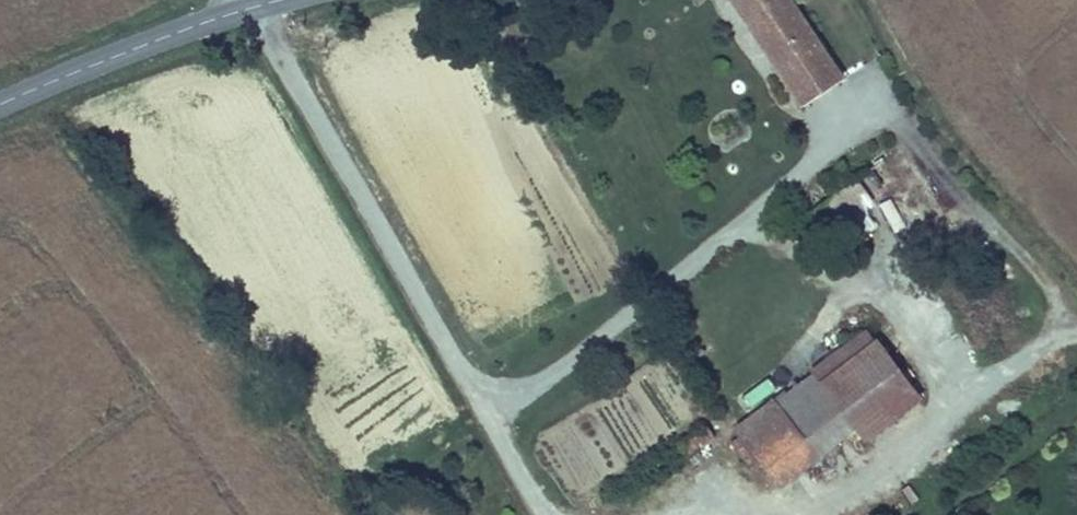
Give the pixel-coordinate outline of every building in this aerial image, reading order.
[(805,107),(842,82),(788,0),(733,0),(805,107)] [(835,228),(872,201),(857,180),(820,206),(835,228)] [(879,203),(895,232),(906,225),(890,196),(879,203)] [(921,400),(870,334),(738,430),(779,487),(858,427),(868,441),(921,400)] [(749,406),(774,392),(768,380),(742,394),(749,406)]
